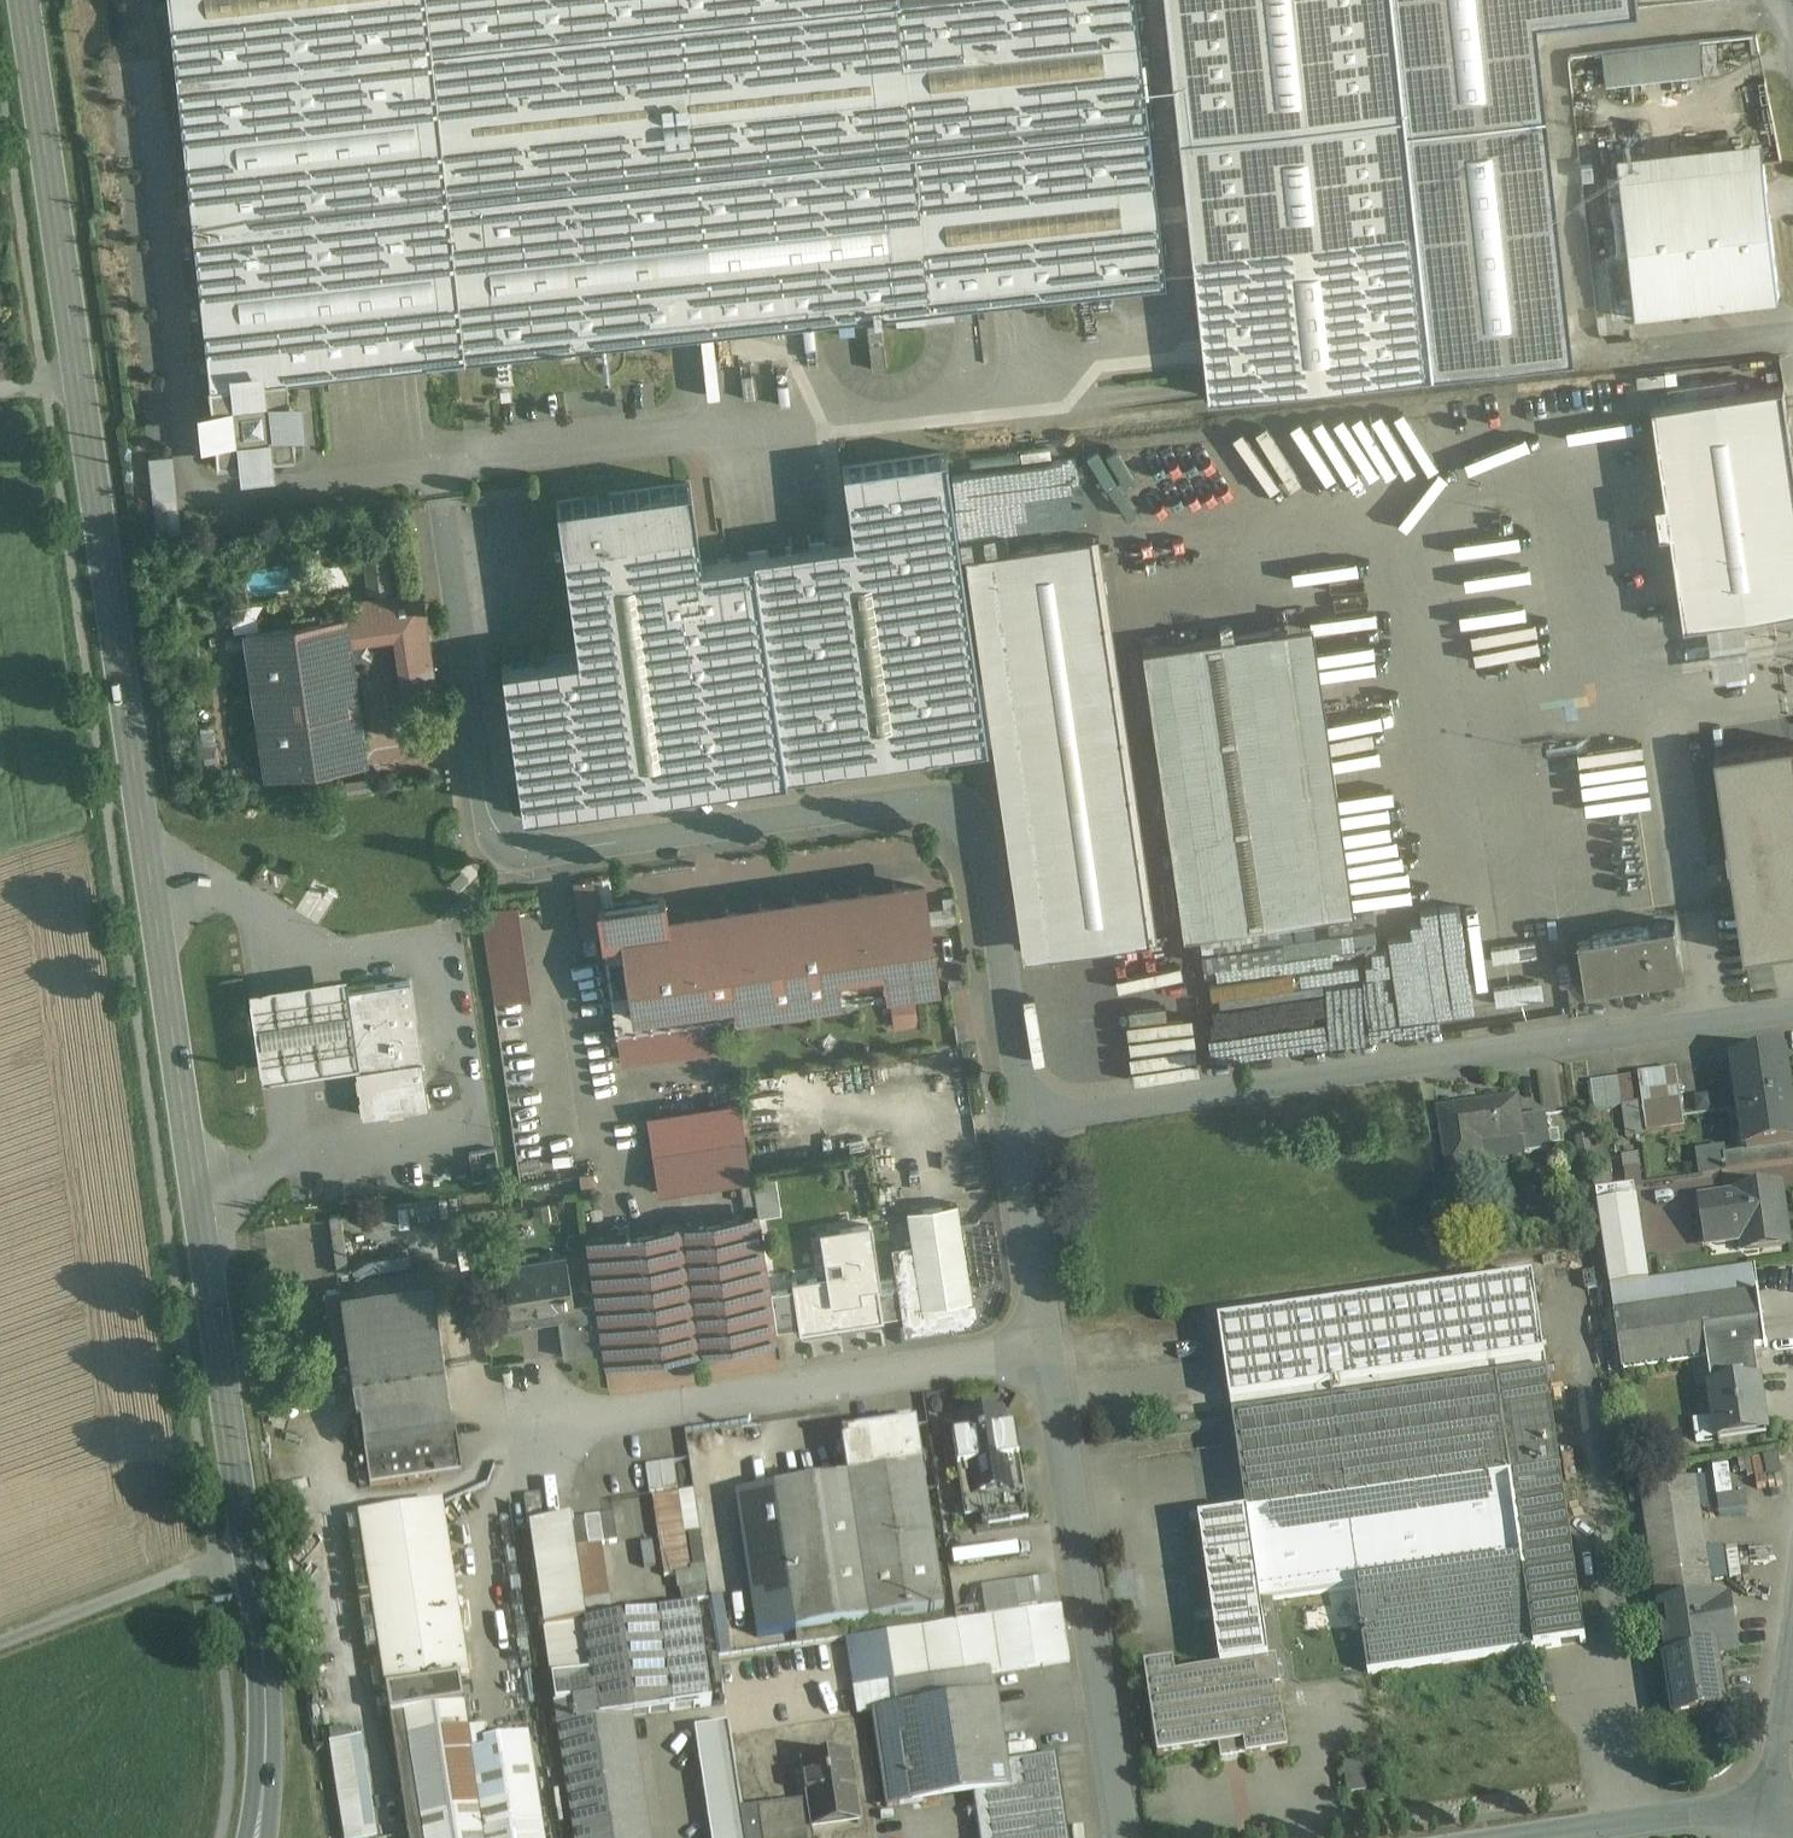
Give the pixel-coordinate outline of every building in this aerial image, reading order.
[(210,383),(210,385),(287,377),(933,307),(900,0),(168,0),(210,383)] [(933,307),(1165,282),(1135,0),(900,0),(933,307)] [(1191,254),(1415,229),(1390,0),(1163,0),(1191,254)] [(1431,375),(1571,359),(1534,23),(1635,12),(1634,0),(1390,0),(1431,375)] [(1605,84),(1703,73),(1700,42),(1601,53),(1605,84)] [(1764,162),(1618,178),(1627,256),(1633,314),(1780,298),(1764,162)] [(1415,229),(1191,254),(1207,399),(1431,375),(1415,229)] [(1627,256),(1605,258),(1612,316),(1633,314),(1627,256)] [(287,377),(210,385),(210,383),(208,384),(217,462),(295,453),(287,377)] [(1649,404),(1681,622),(1792,606),(1792,439),(1785,385),(1649,404)] [(945,454),(842,468),(847,506),(950,491),(945,454)] [(154,517),(177,517),(177,455),(154,455),(154,517)] [(690,483),(556,502),(562,547),(696,528),(690,483)] [(852,540),(751,555),(784,773),(987,744),(950,491),(847,506),(852,540)] [(784,773),(751,555),(701,562),(696,528),(562,547),(578,653),(501,664),(522,811),(784,773)] [(1091,537),(989,551),(1047,954),(1149,939),(1091,537)] [(389,587),(387,544),(362,545),(364,588),(389,587)] [(344,615),(246,629),(267,775),(365,761),(344,615)] [(1285,627),(1142,648),(1183,934),(1326,914),(1285,627)] [(1757,949),(1792,944),(1792,743),(1729,752),(1757,949)] [(824,902),(792,898),(791,907),(759,903),(758,912),(725,908),(724,917),(673,924),(668,920),(665,898),(598,907),(615,1032),(938,985),(925,888),(892,884),(891,893),(859,889),(858,898),(825,894),(824,902)] [(480,906),(494,1002),(529,997),(514,901),(480,906)] [(1676,923),(1575,938),(1583,989),(1683,973),(1676,923)] [(350,995),(348,984),(249,998),(263,1089),(357,1075),(364,1124),(430,1114),(411,986),(350,995)] [(891,999),(896,1029),(921,1024),(916,995),(891,999)] [(1785,1054),(1734,1061),(1735,1063),(1741,1062),(1743,1082),(1738,1083),(1738,1085),(1741,1107),(1792,1100),(1791,1099),(1790,1099),(1787,1079),(1789,1079),(1785,1054)] [(1735,1063),(1734,1061),(1727,1062),(1730,1086),(1738,1085),(1738,1083),(1743,1082),(1741,1062),(1735,1063)] [(1686,1129),(1677,1069),(1620,1078),(1624,1106),(1628,1137),(1686,1129)] [(1620,1078),(1591,1082),(1595,1110),(1624,1106),(1620,1078)] [(644,1111),(655,1192),(752,1178),(740,1097),(644,1111)] [(1519,1097),(1439,1110),(1448,1172),(1486,1166),(1483,1141),(1523,1135),(1525,1135),(1522,1117),(1519,1097)] [(1741,1107),(1744,1130),(1744,1131),(1751,1130),(1754,1150),(1748,1151),(1748,1152),(1748,1153),(1792,1146),(1792,1121),(1790,1101),(1792,1101),(1792,1100),(1741,1107)] [(1547,1113),(1522,1117),(1525,1135),(1523,1135),(1526,1153),(1552,1149),(1547,1113)] [(1744,1131),(1744,1130),(1739,1131),(1742,1152),(1748,1152),(1748,1151),(1754,1150),(1751,1130),(1744,1131)] [(1748,1153),(1748,1152),(1742,1152),(1726,1155),(1728,1171),(1792,1162),(1792,1146),(1748,1153)] [(765,1213),(784,1209),(777,1175),(758,1179),(765,1213)] [(1635,1185),(1597,1190),(1599,1204),(1637,1199),(1635,1185)] [(1751,1193),(1702,1200),(1707,1237),(1756,1230),(1759,1248),(1789,1244),(1781,1187),(1751,1191),(1751,1193)] [(1637,1199),(1599,1204),(1611,1286),(1650,1280),(1638,1199),(1637,1199)] [(957,1204),(907,1212),(922,1307),(972,1300),(957,1204)] [(325,1213),(325,1240),(328,1240),(328,1270),(344,1270),(343,1213),(325,1213)] [(742,1221),(685,1230),(703,1348),(760,1339),(752,1289),(742,1221)] [(869,1225),(839,1230),(845,1274),(792,1282),(800,1333),(884,1320),(883,1318),(879,1291),(869,1225)] [(685,1230),(604,1242),(613,1300),(622,1360),(703,1348),(685,1230)] [(566,1255),(499,1265),(509,1328),(558,1321),(556,1308),(574,1306),(566,1255)] [(1611,1286),(1597,1288),(1610,1374),(1709,1360),(1709,1359),(1749,1353),(1767,1351),(1755,1265),(1650,1280),(1611,1286)] [(430,1266),(339,1280),(370,1488),(461,1474),(430,1266)] [(1535,1279),(1221,1325),(1234,1418),(1548,1372),(1535,1279)] [(770,1286),(752,1289),(760,1339),(778,1336),(770,1286)] [(905,1287),(879,1291),(883,1318),(909,1315),(905,1287)] [(339,1288),(324,1291),(334,1354),(349,1351),(339,1288)] [(613,1300),(595,1302),(603,1353),(604,1363),(622,1360),(613,1300)] [(574,1306),(556,1308),(558,1321),(564,1359),(603,1353),(595,1302),(574,1306)] [(1749,1353),(1709,1359),(1709,1360),(1713,1388),(1753,1382),(1749,1353)] [(1548,1372),(1234,1418),(1248,1515),(1260,1602),(1265,1601),(1357,1587),(1523,1563),(1525,1575),(1576,1567),(1548,1372)] [(1713,1388),(1711,1388),(1719,1442),(1768,1435),(1760,1381),(1753,1382),(1713,1388)] [(1002,1412),(959,1418),(966,1467),(1009,1460),(1002,1412)] [(899,1429),(841,1438),(847,1477),(921,1466),(915,1427),(913,1427),(912,1419),(898,1421),(899,1429)] [(1009,1460),(966,1467),(970,1495),(1014,1489),(1009,1460)] [(674,1462),(646,1466),(650,1494),(678,1489),(674,1462)] [(921,1466),(847,1477),(869,1621),(943,1610),(921,1466)] [(847,1477),(774,1489),(795,1632),(869,1621),(847,1477)] [(1697,1480),(1641,1488),(1659,1610),(1714,1601),(1697,1480)] [(538,1517),(556,1514),(552,1490),(534,1493),(538,1517)] [(679,1493),(652,1496),(665,1576),(691,1572),(679,1493)] [(1746,1512),(1745,1497),(1717,1499),(1717,1514),(1746,1512)] [(441,1506),(359,1519),(387,1692),(460,1681),(469,1680),(441,1506)] [(614,1514),(571,1520),(575,1547),(602,1544),(617,1541),(614,1514)] [(1248,1515),(1201,1523),(1222,1668),(1270,1661),(1264,1615),(1267,1615),(1265,1601),(1260,1602),(1248,1515)] [(571,1520),(530,1526),(555,1704),(593,1699),(590,1674),(582,1623),(586,1623),(575,1547),(571,1520)] [(575,1547),(586,1623),(613,1619),(602,1544),(575,1547)] [(949,1561),(973,1559),(972,1549),(949,1550),(949,1561)] [(1523,1563),(1357,1587),(1369,1674),(1587,1642),(1576,1567),(1525,1575),(1523,1563)] [(1052,1576),(1038,1579),(1042,1606),(1056,1604),(1052,1576)] [(1028,1580),(1015,1582),(1019,1607),(1032,1605),(1028,1580)] [(707,1585),(680,1589),(682,1603),(709,1599),(707,1585)] [(1714,1601),(1659,1610),(1662,1632),(1665,1631),(1690,1628),(1690,1627),(1732,1621),(1729,1599),(1714,1601)] [(1061,1605),(846,1639),(858,1713),(872,1710),(898,1706),(895,1688),(1070,1661),(1061,1605)] [(697,1607),(658,1612),(673,1710),(711,1705),(697,1607)] [(586,1623),(582,1623),(590,1674),(593,1699),(594,1699),(595,1698),(598,1720),(630,1715),(630,1716),(673,1710),(658,1612),(613,1619),(586,1623)] [(1732,1621),(1690,1627),(1690,1628),(1694,1657),(1717,1653),(1717,1655),(1737,1652),(1732,1621)] [(1690,1628),(1665,1631),(1670,1661),(1667,1661),(1676,1719),(1725,1711),(1725,1710),(1723,1711),(1718,1678),(1720,1677),(1717,1655),(1717,1653),(1694,1657),(1690,1628)] [(1222,1668),(1173,1676),(1171,1661),(1143,1665),(1157,1755),(1221,1746),(1223,1757),(1244,1754),(1245,1757),(1287,1751),(1277,1689),(1282,1688),(1278,1660),(1270,1661),(1222,1668)] [(387,1692),(387,1693),(391,1717),(464,1705),(460,1681),(387,1692)] [(996,1693),(901,1707),(900,1706),(898,1706),(872,1710),(887,1808),(974,1795),(1010,1790),(1006,1763),(996,1693)] [(598,1720),(595,1698),(594,1699),(593,1699),(555,1704),(576,1837),(649,1837),(630,1716),(630,1715),(598,1720)] [(391,1717),(408,1835),(408,1837),(543,1837),(528,1736),(470,1745),(464,1705),(391,1717)] [(699,1713),(717,1837),(731,1837),(745,1836),(745,1835),(742,1810),(726,1709),(699,1713)] [(362,1740),(333,1745),(343,1810),(372,1806),(362,1740)] [(850,1754),(802,1762),(808,1802),(812,1831),(860,1823),(850,1754)] [(1006,1763),(1010,1790),(974,1795),(980,1837),(1068,1837),(1056,1756),(1006,1763)] [(1362,1762),(1343,1765),(1347,1795),(1366,1792),(1362,1762)] [(742,1810),(745,1835),(745,1836),(746,1837),(813,1837),(812,1831),(808,1802),(742,1810)] [(343,1810),(347,1837),(377,1837),(372,1806),(343,1810)]
